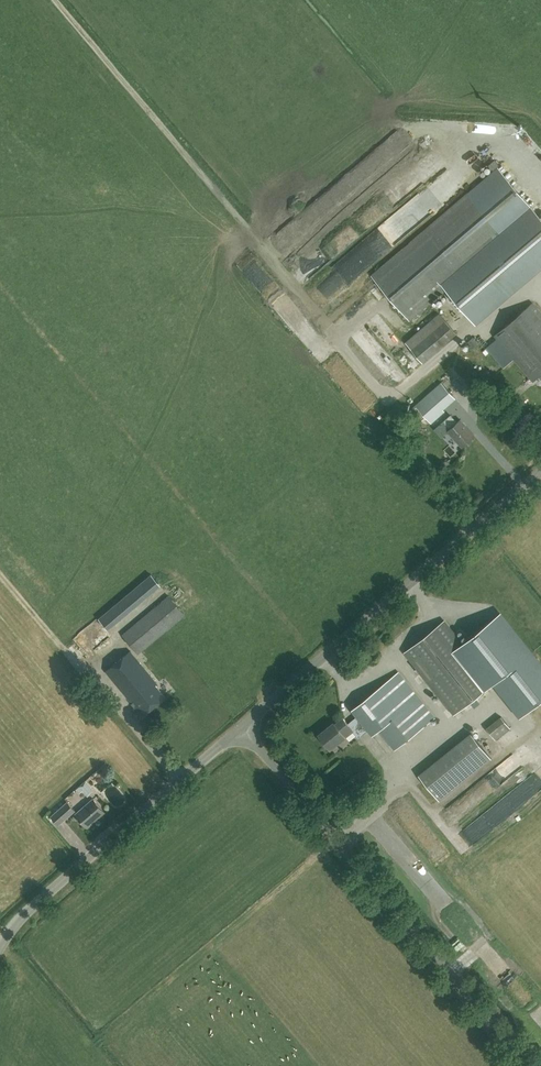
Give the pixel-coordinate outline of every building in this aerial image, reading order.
[(410,319),(446,288),(475,322),(540,265),(540,218),(498,167),(372,275),(410,319)] [(409,206),(424,221),(443,203),(428,188),(409,206)] [(540,373),(540,312),(533,303),(495,335),(533,380),(540,373)] [(374,329),(385,322),(380,313),(369,320),(374,329)] [(423,362),(457,334),(440,313),(406,342),(423,362)] [(408,380),(409,386),(417,383),(415,378),(408,380)] [(426,417),(431,423),(445,411),(439,405),(452,393),(442,382),(410,410),(420,422),(426,417)] [(463,446),(475,435),(460,419),(458,422),(451,415),(444,421),(451,428),(448,431),(463,446)] [(152,571),(99,614),(109,627),(162,584),(152,571)] [(135,656),(184,614),(169,596),(123,635),(135,650),(132,652),(131,651),(106,671),(138,710),(140,708),(145,713),(165,696),(156,685),(157,683),(135,656)] [(405,652),(454,714),(494,681),(521,715),(540,699),(540,666),(499,614),(463,643),(445,620),(405,652)] [(323,668),(335,657),(329,650),(317,662),(323,668)] [(435,718),(398,672),(352,709),(372,735),(379,729),(395,749),(435,718)] [(504,715),(489,727),(497,737),(512,725),(504,715)] [(345,736),(353,730),(343,717),(335,723),(334,722),(319,734),(330,748),(345,736)] [(450,791),(430,766),(419,775),(439,800),(450,791)] [(128,801),(113,779),(107,784),(110,788),(106,790),(118,808),(128,801)] [(86,782),(69,799),(78,807),(90,796),(87,793),(92,788),(86,782)] [(88,828),(106,812),(94,799),(76,814),(88,828)] [(59,824),(76,810),(68,801),(52,815),(59,824)]
